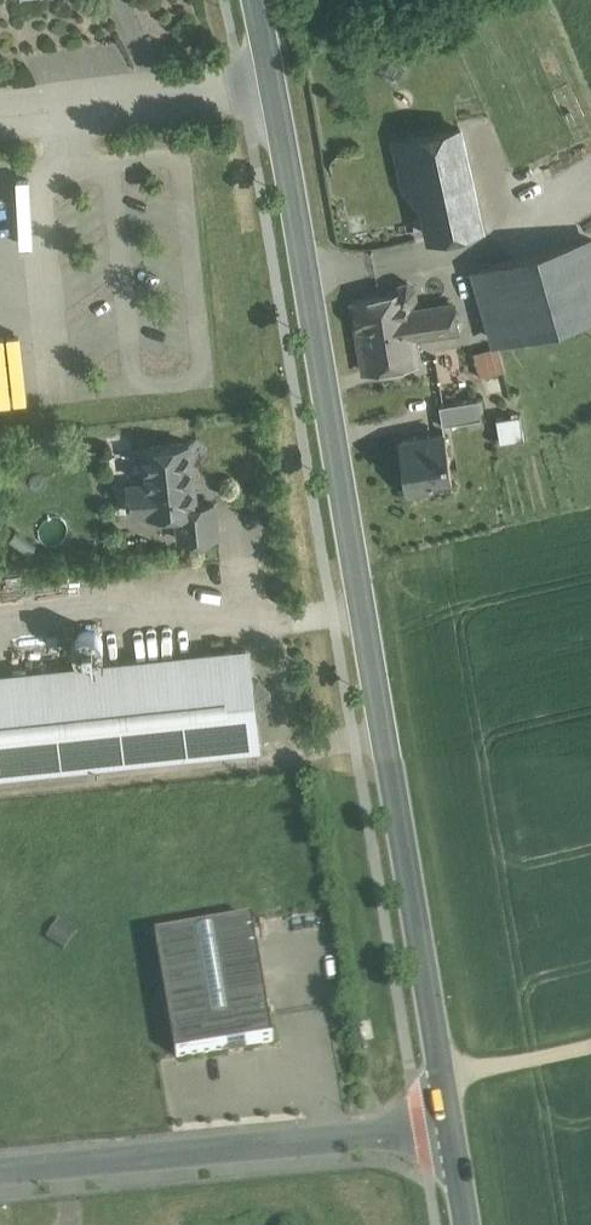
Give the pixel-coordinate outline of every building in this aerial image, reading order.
[(460,129),(410,140),(431,237),(481,226),(460,129)] [(564,249),(582,314),(590,311),(590,256),(587,243),(564,249)] [(564,249),(517,263),(536,328),(582,314),(564,249)] [(536,328),(517,263),(479,274),(497,339),(536,328)] [(409,292),(354,304),(366,371),(417,363),(414,337),(411,314),(409,292)] [(452,312),(420,317),(420,313),(411,314),(414,337),(455,331),(452,312)] [(502,361),(495,336),(471,342),(477,367),(502,361)] [(479,399),(440,406),(443,425),(482,419),(479,399)] [(498,419),(502,441),(525,437),(522,415),(498,419)] [(430,434),(415,437),(415,439),(400,441),(408,489),(432,485),(431,477),(451,474),(452,482),(453,482),(445,434),(431,436),(430,434)] [(190,443),(144,449),(147,481),(142,481),(146,512),(177,508),(196,506),(196,505),(190,443)] [(215,502),(196,505),(196,506),(177,508),(180,538),(219,534),(215,502)] [(89,628),(85,629),(82,630),(79,632),(78,634),(76,636),(75,639),(74,641),(74,644),(74,647),(76,652),(79,655),(81,656),(84,658),(87,658),(90,658),(93,658),(96,657),(99,655),(102,652),(103,648),(104,646),(104,643),(103,640),(102,637),(101,635),(99,632),(97,631),(94,629),(89,628)] [(224,638),(212,640),(213,650),(225,649),(224,638)] [(0,675),(0,774),(258,746),(247,648),(0,675)] [(252,921),(156,937),(172,1033),(269,1017),(252,921)] [(269,1017),(172,1033),(177,1059),(273,1042),(269,1017)]
